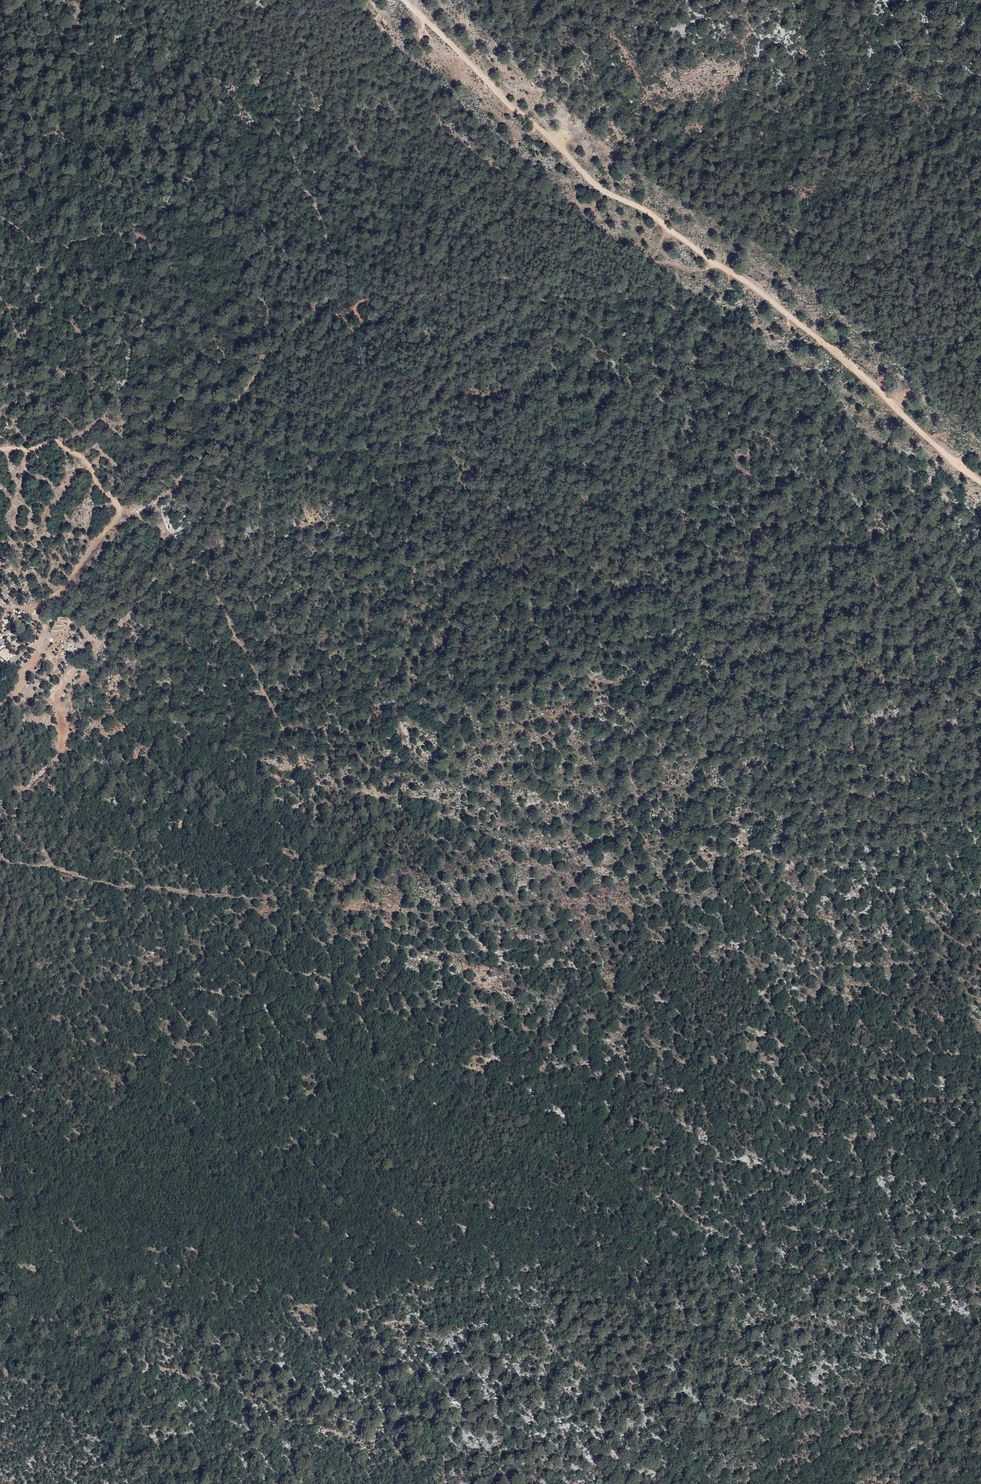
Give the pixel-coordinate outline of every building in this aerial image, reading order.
[(6,662),(12,654),(4,647),(0,651),(0,657),(6,662)]
